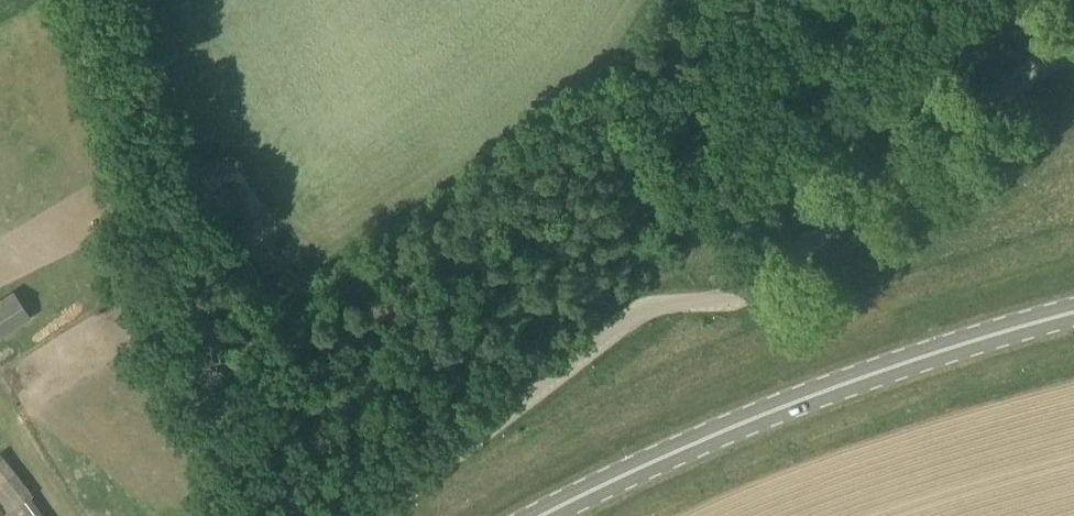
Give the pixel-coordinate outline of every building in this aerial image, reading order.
[(32,314),(19,292),(0,305),(0,334),(32,314)] [(0,452),(0,499),(13,515),(45,515),(30,496),(33,494),(1,451),(0,452)]
